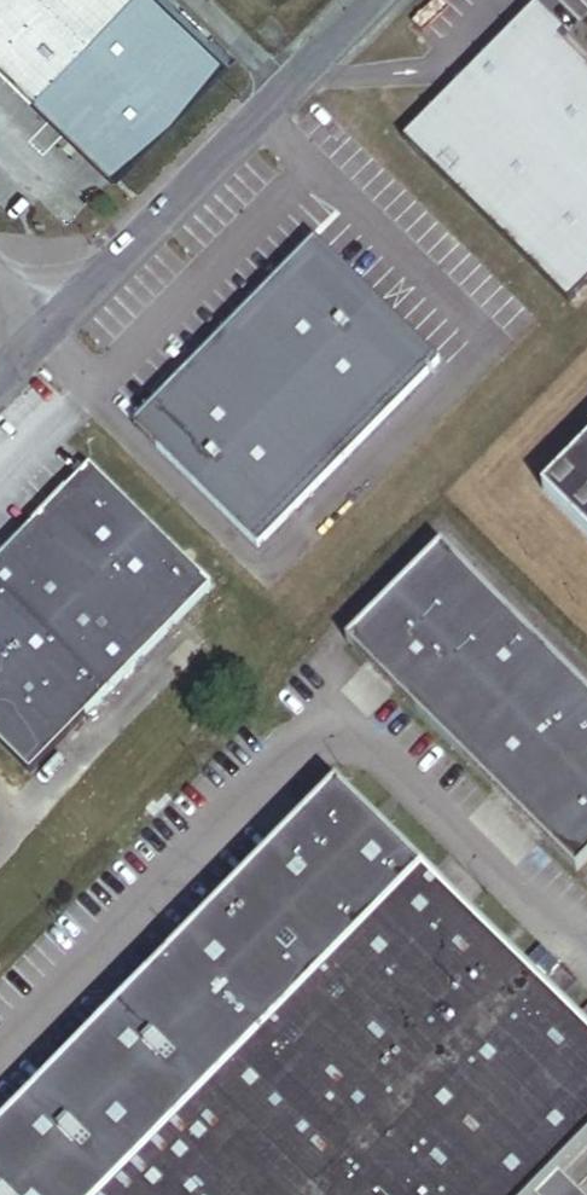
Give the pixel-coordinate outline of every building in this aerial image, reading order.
[(165,0),(0,0),(0,64),(116,177),(228,62),(165,0)] [(536,6),(402,142),(568,305),(586,285),(586,72),(556,42),(564,34),(536,6)] [(438,361),(316,241),(134,426),(257,546),(438,361)] [(548,490),(586,528),(586,451),(548,490)] [(92,470),(0,564),(0,738),(33,770),(213,589),(92,470)] [(371,673),(407,709),(500,614),(435,551),(342,645),(371,673)] [(500,614),(407,709),(572,870),(586,854),(586,698),(500,614)] [(334,786),(0,1126),(0,1194),(533,1194),(586,1139),(586,1032),(334,786)]
